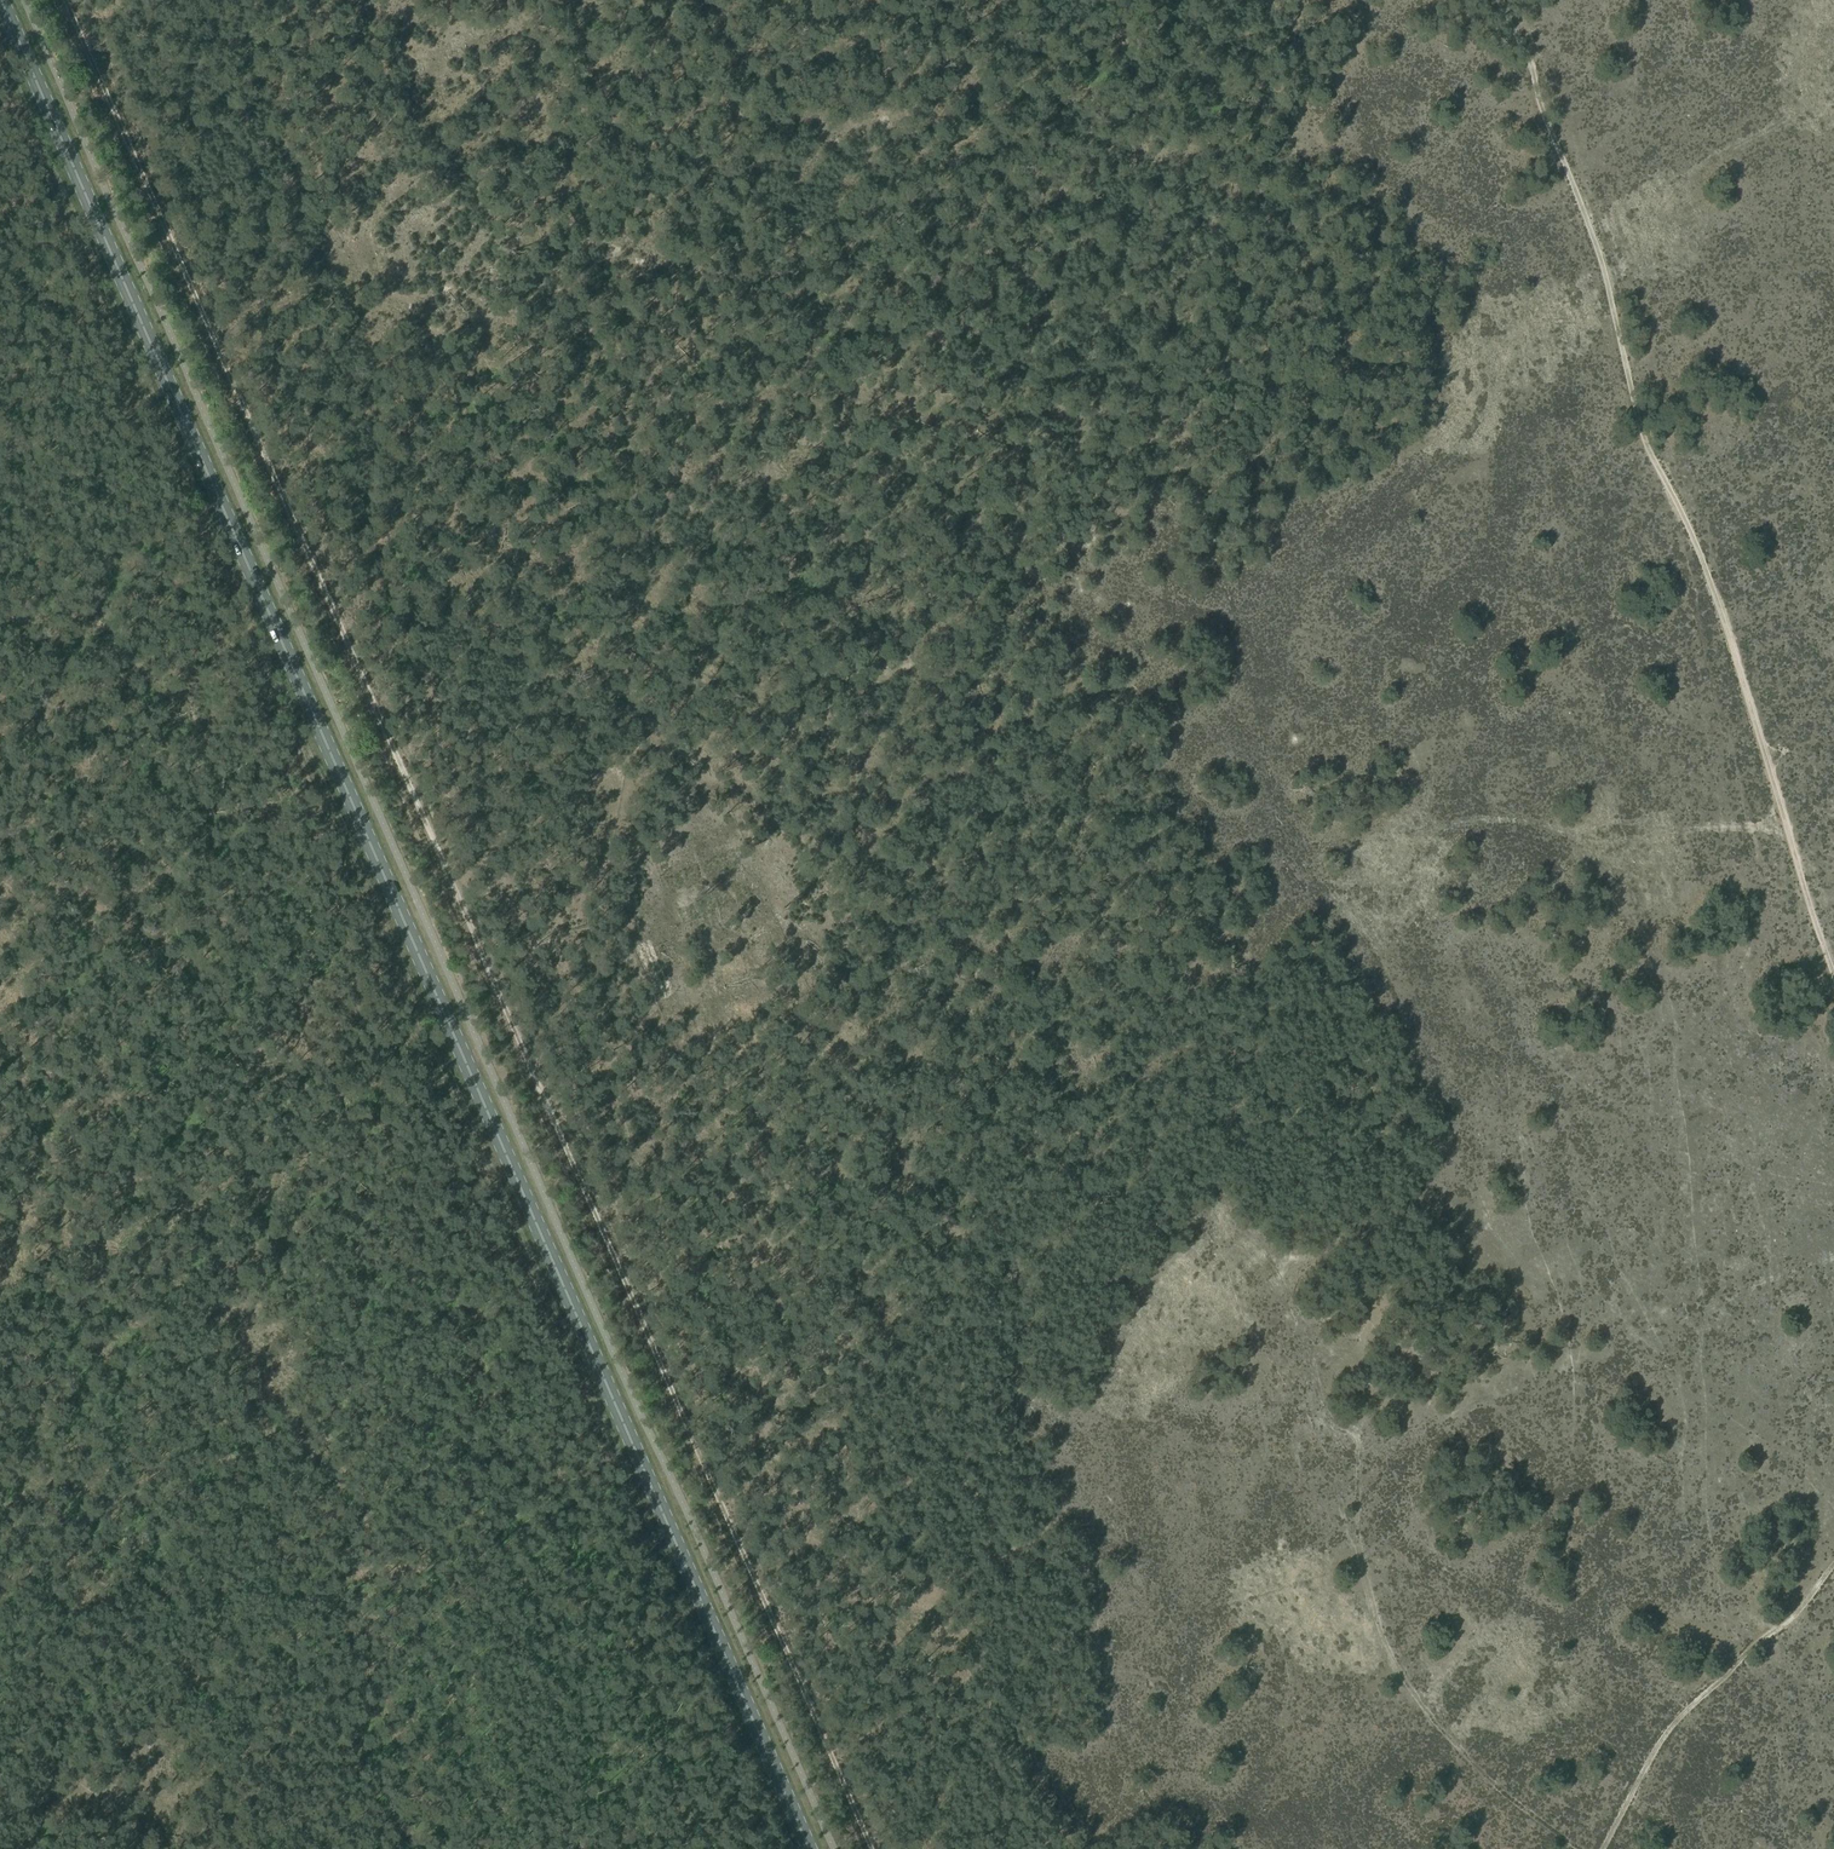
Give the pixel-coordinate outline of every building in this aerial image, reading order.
[(1810,873),(1816,871),(1809,853),(1804,855),(1810,873)]
